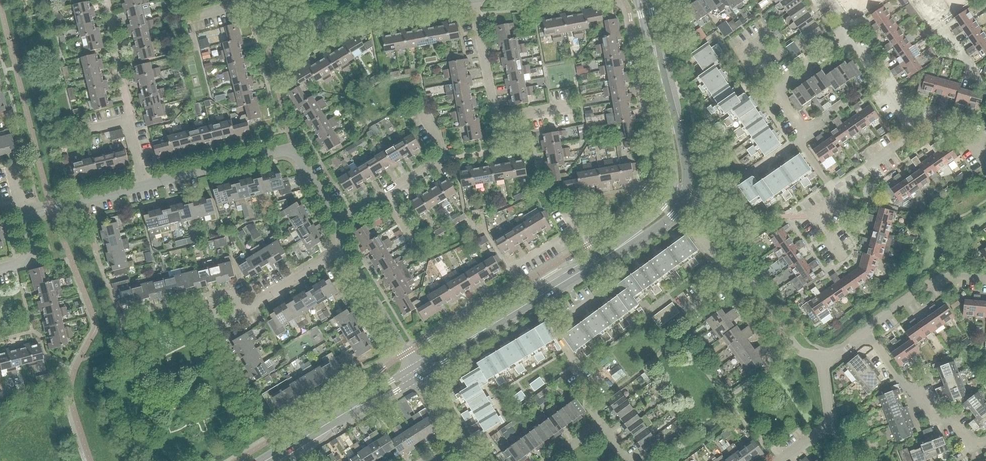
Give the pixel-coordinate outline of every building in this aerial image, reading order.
[(123,9),(148,3),(148,0),(141,0),(140,0),(124,0),(125,3),(122,4),(123,9)] [(696,22),(706,15),(697,0),(687,7),(686,5),(680,9),(690,23),(694,19),(696,22)] [(706,15),(710,12),(712,15),(716,16),(720,13),(711,0),(697,0),(706,15)] [(726,1),(725,0),(711,0),(720,13),(724,10),(725,6),(723,3),(726,1)] [(745,8),(740,0),(725,0),(726,1),(731,10),(735,7),(737,10),(741,11),(745,8)] [(779,2),(774,6),(777,11),(781,11),(784,9),(786,13),(801,3),(799,0),(784,0),(779,3),(779,2)] [(855,9),(868,0),(849,0),(855,9)] [(73,5),(76,16),(94,12),(93,6),(90,7),(88,1),(73,5)] [(148,3),(123,9),(124,14),(127,13),(129,19),(144,15),(142,9),(149,7),(148,3)] [(801,3),(786,13),(789,16),(786,18),(785,22),(788,26),(808,13),(801,3)] [(915,14),(909,4),(903,8),(910,17),(915,14)] [(927,5),(922,9),(926,16),(932,12),(927,5)] [(870,30),(890,17),(883,6),(870,15),(875,23),(868,28),(870,30)] [(597,27),(598,28),(603,21),(600,7),(585,10),(587,22),(596,21),(597,27)] [(959,26),(952,31),(954,33),(974,19),(966,9),(954,18),(959,26)] [(580,14),(575,15),(579,38),(583,37),(581,30),(588,29),(587,22),(585,10),(579,11),(580,14)] [(95,17),(94,12),(76,16),(78,27),(93,23),(92,17),(95,17)] [(770,18),(766,12),(762,15),(766,21),(770,18)] [(574,38),(579,38),(575,15),(569,16),(568,13),(563,14),(567,32),(573,31),(574,38)] [(808,13),(788,26),(791,30),(795,31),(798,29),(800,32),(814,22),(808,13)] [(553,19),(557,41),(562,41),(560,34),(567,32),(563,14),(558,15),(559,18),(553,19)] [(127,25),(128,30),(154,24),(153,19),(146,21),(144,15),(129,19),(130,24),(127,25)] [(553,42),(557,41),(553,19),(548,20),(547,17),(542,18),(545,36),(552,35),(553,42)] [(879,28),(884,35),(897,26),(890,17),(870,30),(872,33),(879,28)] [(603,21),(598,28),(600,29),(606,28),(607,36),(607,37),(620,34),(617,19),(603,21)] [(963,31),(968,38),(980,29),(974,19),(954,33),(956,36),(963,31)] [(445,22),(449,41),(460,39),(457,23),(451,24),(451,21),(445,22)] [(723,37),(732,31),(725,21),(716,27),(723,37)] [(435,27),(438,43),(449,41),(445,22),(440,23),(441,26),(435,27)] [(814,22),(800,32),(807,42),(805,43),(809,49),(822,39),(819,34),(822,33),(814,22)] [(81,38),(87,36),(99,32),(98,27),(95,28),(93,23),(78,27),(81,38)] [(510,40),(510,39),(508,30),(514,29),(513,23),(495,26),(498,42),(510,40)] [(154,24),(128,30),(130,35),(133,34),(134,40),(149,36),(148,30),(155,28),(154,24)] [(237,24),(220,28),(221,34),(226,32),(229,42),(241,39),(237,24)] [(438,43),(435,27),(430,28),(429,25),(419,27),(420,30),(414,31),(417,46),(438,43)] [(884,50),(904,36),(897,26),(884,35),(889,42),(882,47),(884,50)] [(704,38),(707,36),(702,27),(698,29),(704,38)] [(406,48),(417,46),(414,31),(409,32),(408,29),(403,30),(406,48)] [(967,53),(985,40),(985,37),(980,29),(968,38),(973,45),(966,50),(967,53)] [(396,50),(406,48),(403,30),(398,31),(398,34),(393,35),(396,50)] [(103,48),(99,32),(87,36),(89,45),(84,47),(85,52),(103,48)] [(385,52),(396,50),(393,35),(387,36),(387,33),(381,34),(385,52)] [(357,34),(344,43),(350,53),(359,48),(362,53),(367,50),(357,34)] [(621,40),(620,34),(607,37),(607,36),(601,37),(602,44),(595,45),(596,50),(619,46),(618,40),(621,40)] [(132,46),(134,51),(159,45),(158,40),(151,42),(149,36),(134,40),(135,45),(132,46)] [(907,48),(908,49),(911,47),(904,36),(884,50),(886,53),(893,48),(898,54),(898,55),(907,48)] [(502,46),(503,52),(525,48),(525,44),(518,45),(516,38),(510,39),(510,40),(498,42),(499,47),(502,46)] [(218,56),(241,50),(239,45),(242,44),(241,39),(229,42),(223,43),(224,50),(217,52),(218,56)] [(208,40),(200,42),(201,48),(210,46),(208,40)] [(967,53),(969,56),(976,51),(982,58),(985,55),(985,40),(967,53)] [(802,54),(793,42),(786,47),(794,59),(802,54)] [(354,59),(350,53),(344,43),(339,45),(341,48),(336,51),(348,71),(351,68),(348,62),(354,59)] [(743,94),(742,95),(737,98),(715,66),(721,62),(717,57),(723,52),(717,44),(711,48),(707,43),(691,54),(704,73),(695,78),(700,85),(697,86),(702,93),(705,91),(713,104),(706,108),(711,115),(718,110),(722,117),(727,113),(729,117),(722,121),(727,128),(736,121),(740,127),(733,131),(738,138),(744,133),(753,146),(746,150),(751,157),(757,152),(762,158),(781,145),(755,108),(758,106),(754,99),(750,102),(745,94),(743,94)] [(138,55),(139,61),(155,57),(153,51),(160,49),(159,45),(134,51),(135,56),(138,55)] [(619,46),(596,50),(597,54),(604,53),(605,59),(624,56),(623,51),(620,51),(619,46)] [(526,52),(525,48),(503,52),(504,57),(501,58),(502,63),(520,60),(519,53),(526,52)] [(899,64),(889,71),(892,74),(914,58),(908,49),(907,48),(898,55),(898,54),(894,57),(899,64)] [(228,65),(246,60),(245,55),(242,56),(241,50),(218,56),(219,60),(226,58),(228,65)] [(329,51),(325,54),(335,70),(340,67),(344,73),(348,71),(336,51),(331,54),(329,51)] [(209,52),(202,53),(203,60),(211,58),(209,52)] [(96,54),(81,58),(84,69),(102,64),(101,59),(98,60),(96,54)] [(325,54),(321,57),(322,59),(317,62),(329,82),(333,80),(329,73),(335,70),(325,54)] [(624,61),(624,56),(605,59),(606,66),(599,67),(600,71),(622,67),(621,62),(624,61)] [(914,58),(892,74),(894,77),(903,70),(909,78),(921,69),(914,58)] [(443,70),(444,74),(466,70),(465,65),(468,64),(467,59),(449,62),(450,69),(443,70)] [(224,77),(246,71),(245,66),(248,65),(246,60),(228,65),(230,71),(223,73),(224,77)] [(506,68),(507,73),(529,69),(529,65),(521,66),(520,60),(502,63),(503,68),(506,68)] [(844,62),(834,69),(844,83),(845,83),(854,77),(855,79),(861,75),(851,61),(846,65),(844,62)] [(311,62),(307,65),(313,76),(316,81),(322,78),(326,84),(329,82),(317,62),(313,65),(311,62)] [(134,78),(160,72),(158,67),(152,69),(150,63),(135,67),(136,72),(133,73),(134,78)] [(84,69),(86,79),(101,75),(100,70),(103,69),(102,64),(84,69)] [(293,73),(300,85),(308,87),(308,86),(305,80),(313,76),(307,65),(293,73)] [(627,77),(627,72),(623,73),(622,67),(600,71),(601,75),(608,74),(609,81),(627,77)] [(505,79),(506,84),(524,81),(523,75),(530,73),(529,69),(507,73),(508,79),(505,79)] [(834,69),(825,76),(831,85),(830,86),(834,91),(838,88),(840,91),(843,92),(848,88),(845,83),(844,83),(834,69)] [(452,77),(453,84),(471,81),(470,75),(467,76),(466,70),(444,74),(445,79),(452,77)] [(246,71),(224,77),(225,81),(232,79),(233,86),(252,81),(250,76),(247,77),(246,71)] [(827,88),(830,86),(831,85),(825,76),(821,71),(811,78),(825,97),(829,94),(830,90),(827,88)] [(139,82),(140,88),(155,84),(154,78),(161,76),(160,72),(134,78),(136,83),(139,82)] [(89,90),(107,85),(106,80),(103,81),(101,75),(86,79),(89,90)] [(932,93),(936,78),(924,75),(921,87),(918,86),(916,92),(924,94),(924,91),(932,93)] [(628,82),(627,77),(609,81),(610,87),(603,88),(604,92),(626,88),(625,83),(628,82)] [(820,100),(825,97),(811,78),(801,85),(811,99),(814,97),(816,100),(820,100)] [(938,107),(941,107),(948,81),(936,78),(932,93),(941,95),(938,107)] [(253,86),(252,81),(233,86),(235,92),(228,94),(229,98),(251,92),(250,87),(253,86)] [(447,92),(448,96),(470,92),(469,86),(472,86),(471,81),(453,84),(454,90),(447,92)] [(510,89),(511,94),(533,90),(532,86),(525,87),(524,81),(506,84),(507,89),(510,89)] [(948,97),(955,99),(956,99),(959,88),(960,84),(948,81),(941,107),(945,108),(948,97)] [(954,103),(966,106),(972,83),(969,82),(967,90),(959,88),(956,99),(955,99),(954,103)] [(976,84),(972,83),(966,106),(978,109),(982,94),(973,92),(976,84)] [(138,94),(140,99),(165,93),(164,88),(157,90),(155,84),(140,88),(142,93),(138,94)] [(89,90),(92,100),(107,96),(105,91),(108,90),(107,85),(89,90)] [(308,89),(308,87),(300,85),(288,93),(296,106),(307,100),(302,92),(308,89)] [(802,106),(811,99),(801,85),(791,92),(793,94),(788,98),(797,111),(803,108),(802,106)] [(626,88),(604,92),(604,97),(611,95),(613,102),(631,98),(630,93),(627,94),(626,88)] [(534,95),(533,90),(511,94),(512,100),(508,100),(509,106),(528,103),(527,96),(534,95)] [(245,105),(257,102),(256,97),(253,98),(251,92),(229,98),(230,102),(237,100),(239,107),(245,106),(245,105)] [(471,97),(470,92),(448,96),(448,100),(455,99),(457,105),(475,102),(474,97),(471,97)] [(144,103),(145,109),(161,105),(160,105),(159,99),(166,97),(165,93),(140,99),(141,104),(144,103)] [(107,96),(92,100),(94,111),(113,106),(111,101),(108,102),(107,96)] [(302,109),(305,114),(324,102),(322,99),(316,102),(312,96),(307,100),(296,106),(299,111),(302,109)] [(632,104),(631,98),(613,102),(614,108),(607,109),(607,114),(630,110),(629,104),(632,104)] [(261,118),(257,102),(245,105),(245,106),(247,114),(241,115),(240,117),(247,121),(261,118)] [(326,106),(324,102),(305,114),(307,119),(305,121),(307,125),(324,115),(320,110),(326,106)] [(451,113),(451,117),(474,113),(473,107),(476,107),(475,102),(457,105),(458,112),(451,113)] [(857,103),(854,105),(868,125),(878,118),(870,105),(862,110),(857,103)] [(163,104),(160,105),(161,105),(145,109),(147,114),(144,115),(147,126),(162,122),(160,117),(166,115),(163,104)] [(820,104),(816,107),(821,114),(825,111),(820,104)] [(857,114),(849,119),(858,132),(868,125),(854,105),(852,107),(857,114)] [(631,115),(630,110),(607,114),(608,118),(615,117),(617,124),(623,123),(623,122),(635,120),(634,115),(631,115)] [(461,127),(467,126),(467,125),(479,123),(478,118),(475,118),(474,113),(451,117),(452,121),(459,120),(461,127)] [(232,127),(232,126),(231,120),(224,122),(222,115),(218,116),(223,138),(229,137),(230,140),(235,139),(232,127)] [(327,121),(324,115),(307,125),(310,129),(313,128),(316,133),(335,121),(333,117),(327,121)] [(223,138),(218,116),(214,117),(216,124),(209,126),(214,144),(219,143),(218,140),(223,138)] [(247,121),(240,117),(239,118),(241,124),(232,126),(232,127),(235,139),(251,135),(247,121)] [(837,117),(835,119),(849,139),(858,132),(849,119),(842,124),(837,117)] [(829,133),(832,137),(832,136),(839,145),(849,139),(835,119),(832,121),(837,128),(829,133)] [(197,121),(202,144),(208,142),(209,145),(214,144),(209,126),(203,127),(201,120),(197,121)] [(619,133),(620,139),(638,136),(635,120),(623,122),(623,123),(624,132),(619,133)] [(202,144),(197,121),(193,122),(195,129),(188,131),(193,149),(198,148),(197,145),(202,144)] [(338,124),(335,121),(316,133),(319,137),(316,139),(319,143),(335,134),(331,128),(338,124)] [(482,139),(479,123),(467,125),(467,126),(468,135),(463,136),(464,142),(482,139)] [(378,130),(375,125),(375,124),(370,127),(371,128),(374,133),(378,130)] [(193,149),(188,131),(182,133),(180,126),(176,127),(181,149),(187,148),(188,151),(193,149)] [(167,136),(168,143),(169,142),(172,155),(177,153),(176,150),(181,149),(176,127),(172,128),(174,135),(167,136)] [(0,137),(0,143),(3,155),(10,153),(10,150),(14,149),(10,134),(8,128),(3,130),(5,136),(0,137)] [(110,132),(112,140),(124,137),(122,129),(110,132)] [(542,146),(560,143),(559,136),(566,135),(565,130),(543,134),(544,140),(541,141),(542,146)] [(403,131),(399,134),(412,156),(417,153),(415,151),(420,147),(412,134),(406,138),(403,131)] [(334,147),(336,151),(342,147),(340,144),(341,143),(335,134),(319,143),(321,148),(324,146),(327,151),(334,147)] [(408,159),(412,156),(399,134),(395,136),(399,142),(393,145),(402,159),(406,156),(408,159)] [(842,149),(839,145),(832,136),(832,137),(825,141),(820,134),(817,136),(831,156),(842,149)] [(812,150),(821,163),(831,156),(817,136),(815,138),(820,145),(812,150)] [(358,149),(367,143),(364,138),(354,143),(358,149)] [(152,141),(157,159),(172,155),(169,142),(168,143),(159,145),(158,140),(152,141)] [(933,144),(947,164),(957,157),(948,144),(940,149),(935,142),(933,144)] [(345,149),(349,155),(358,149),(354,143),(345,149)] [(397,162),(402,159),(393,145),(388,149),(384,143),(380,145),(394,167),(398,164),(397,162)] [(546,151),(546,156),(569,152),(568,148),(561,149),(560,143),(542,146),(542,151),(546,151)] [(119,171),(124,169),(123,166),(129,165),(125,150),(119,151),(117,144),(113,145),(119,171)] [(928,158),(937,171),(947,164),(933,144),(930,146),(935,153),(928,158)] [(110,153),(104,155),(108,170),(113,169),(114,172),(119,171),(113,145),(108,146),(110,153)] [(375,157),(383,170),(388,167),(389,170),(394,167),(380,145),(377,147),(380,153),(375,157)] [(96,150),(92,151),(98,176),(103,175),(102,172),(108,170),(104,155),(98,157),(96,150)] [(83,160),(87,176),(92,174),(93,177),(98,176),(92,151),(88,152),(89,159),(83,160)] [(569,152),(546,156),(547,162),(544,162),(545,167),(557,165),(558,166),(564,164),(563,158),(570,156),(569,152)] [(378,173),(383,170),(375,157),(369,160),(366,154),(362,156),(375,178),(380,176),(378,173)] [(799,154),(780,167),(793,186),(799,182),(804,188),(811,184),(806,177),(812,172),(799,154)] [(331,160),(336,167),(341,164),(336,156),(331,160)] [(362,164),(356,168),(365,181),(369,178),(371,181),(375,178),(362,156),(358,158),(362,164)] [(927,178),(937,171),(928,158),(921,163),(916,156),(910,160),(915,167),(918,166),(920,169),(927,178)] [(81,177),(87,176),(83,160),(83,158),(72,161),(73,166),(67,167),(71,183),(82,180),(81,177)] [(512,159),(515,177),(526,175),(524,160),(518,161),(517,158),(512,159)] [(502,164),(505,179),(515,177),(512,159),(507,160),(508,163),(502,164)] [(618,185),(623,184),(620,166),(613,167),(612,159),(608,160),(612,183),(617,182),(618,185)] [(606,184),(612,183),(608,160),(603,161),(605,168),(598,169),(602,188),(607,187),(606,184)] [(494,181),(505,179),(502,164),(496,165),(496,162),(491,163),(494,181)] [(494,181),(491,163),(486,164),(486,167),(481,168),(484,183),(494,181)] [(597,189),(602,188),(598,169),(592,170),(591,163),(586,164),(590,187),(596,186),(597,189)] [(636,170),(635,163),(620,166),(623,184),(628,183),(628,180),(633,179),(632,171),(636,170)] [(585,188),(590,187),(586,164),(582,165),(583,172),(576,173),(578,179),(580,192),(586,191),(585,188)] [(360,184),(365,181),(356,168),(351,171),(347,165),(343,167),(357,189),(361,187),(360,184)] [(548,183),(562,180),(567,174),(565,173),(559,174),(558,166),(557,165),(545,167),(548,183)] [(484,183),(481,168),(475,169),(475,166),(470,167),(473,185),(484,183)] [(357,189),(343,167),(340,169),(343,175),(338,179),(346,192),(351,189),(352,192),(357,189)] [(473,185),(470,167),(464,167),(465,171),(459,172),(462,187),(473,185)] [(780,167),(761,180),(776,202),(782,197),(785,201),(792,197),(787,190),(793,186),(780,167)] [(836,172),(840,178),(845,174),(841,169),(836,172)] [(910,176),(919,188),(930,181),(927,178),(920,169),(910,176)] [(276,174),(275,172),(268,174),(273,191),(279,190),(280,195),(291,193),(289,182),(283,183),(282,178),(280,173),(276,174)] [(896,175),(910,195),(919,188),(910,176),(903,180),(899,173),(896,175)] [(961,173),(956,176),(960,182),(965,179),(961,173)] [(266,193),(273,191),(268,174),(261,176),(262,178),(258,179),(263,200),(268,199),(266,193)] [(565,195),(580,192),(578,179),(569,181),(568,175),(567,174),(562,180),(565,195)] [(762,201),(767,208),(776,202),(761,180),(758,182),(754,176),(751,175),(747,178),(748,179),(738,186),(752,208),(762,201)] [(910,195),(896,175),(893,177),(898,184),(890,190),(899,202),(910,195)] [(263,200),(258,179),(254,180),(253,177),(246,179),(251,197),(257,195),(258,201),(263,200)] [(246,179),(239,181),(240,183),(236,184),(241,205),(246,204),(244,198),(251,197),(246,179)] [(441,179),(437,182),(446,198),(456,192),(448,179),(443,182),(441,179)] [(446,198),(437,182),(432,185),(434,188),(429,190),(437,204),(446,198)] [(241,205),(236,184),(232,185),(231,183),(224,185),(228,202),(235,201),(236,206),(241,205)] [(222,204),(228,202),(224,185),(217,187),(218,189),(213,190),(217,205),(219,211),(224,210),(222,204)] [(437,204),(429,190),(424,193),(423,191),(418,193),(428,209),(437,204)] [(418,215),(428,209),(418,193),(414,196),(415,199),(410,202),(418,215)] [(206,197),(199,199),(204,217),(210,215),(211,221),(216,220),(215,214),(211,199),(207,200),(206,197)] [(197,218),(204,217),(199,199),(192,201),(193,203),(189,204),(194,225),(199,224),(197,218)] [(286,215),(290,220),(305,211),(301,205),(299,206),(297,202),(284,210),(279,213),(281,218),(286,215)] [(194,225),(189,204),(185,205),(184,203),(177,205),(182,222),(188,221),(189,227),(194,225)] [(171,209),(167,210),(172,231),(177,230),(175,224),(182,222),(177,205),(170,207),(171,209)] [(383,208),(366,217),(369,223),(372,221),(375,226),(382,222),(379,218),(386,213),(383,208)] [(868,214),(867,217),(891,224),(894,212),(879,208),(877,216),(868,214)] [(161,234),(172,231),(167,210),(163,211),(162,209),(155,211),(161,234)] [(545,219),(549,217),(545,210),(541,213),(541,212),(531,218),(540,232),(544,229),(546,231),(551,228),(545,219)] [(161,234),(155,211),(148,212),(148,215),(144,216),(148,231),(151,242),(153,242),(155,237),(154,235),(161,234)] [(290,233),(309,222),(307,219),(309,218),(305,211),(290,220),(293,226),(288,229),(290,233)] [(101,231),(102,238),(120,234),(118,228),(124,226),(121,215),(110,218),(112,224),(102,226),(103,230),(101,231)] [(535,234),(540,232),(531,218),(526,221),(522,215),(518,217),(532,240),(537,237),(535,234)] [(532,240),(518,217),(515,220),(518,226),(513,229),(521,243),(526,240),(528,243),(532,240)] [(875,223),(873,231),(888,235),(891,224),(867,217),(867,221),(875,223)] [(301,240),(317,231),(313,224),(311,226),(309,222),(290,233),(293,238),(298,234),(301,240)] [(369,223),(363,227),(354,232),(362,246),(373,239),(368,231),(372,228),(369,223)] [(778,223),(765,232),(769,237),(776,247),(789,238),(784,231),(788,228),(786,225),(782,228),(778,223)] [(258,231),(254,224),(247,228),(251,235),(258,231)] [(516,246),(521,243),(513,229),(507,233),(504,226),(500,229),(513,251),(518,248),(516,246)] [(509,254),(513,251),(500,229),(496,231),(500,237),(494,240),(502,254),(507,251),(509,254)] [(317,231),(301,240),(296,243),(300,250),(301,251),(302,252),(303,252),(304,252),(305,252),(305,251),(308,257),(318,251),(315,246),(321,242),(319,238),(321,237),(317,231)] [(892,237),(888,235),(873,231),(870,240),(862,237),(861,241),(889,248),(892,237)] [(120,234),(102,238),(104,245),(107,245),(108,249),(128,243),(127,238),(121,240),(120,234)] [(641,316),(645,314),(637,302),(646,296),(645,293),(650,289),(655,296),(661,291),(657,284),(668,276),(673,282),(680,277),(675,271),(687,262),(692,269),(698,264),(694,257),(700,253),(686,234),(631,275),(629,271),(619,279),(621,282),(618,285),(617,287),(622,293),(562,336),(575,355),(582,350),(586,357),(593,352),(588,345),(600,337),(605,343),(611,338),(606,332),(618,323),(623,330),(630,325),(625,318),(636,310),(641,316)] [(285,254),(274,235),(270,238),(273,243),(267,247),(276,262),(283,258),(281,256),(285,254)] [(197,236),(186,239),(188,244),(198,241),(197,236)] [(368,249),(370,254),(390,242),(388,238),(382,242),(378,236),(373,239),(362,246),(365,250),(368,249)] [(481,245),(488,241),(485,236),(478,240),(481,245)] [(225,238),(213,240),(215,247),(226,245),(225,238)] [(776,247),(771,250),(778,260),(783,257),(802,243),(801,241),(793,245),(789,238),(776,247)] [(186,239),(175,242),(176,247),(188,244),(186,239)] [(869,246),(867,254),(866,254),(877,257),(877,258),(886,260),(889,248),(861,241),(860,244),(869,246)] [(371,260),(373,264),(389,255),(386,249),(392,245),(390,242),(370,254),(373,258),(371,260)] [(108,260),(125,256),(124,250),(130,248),(128,243),(108,249),(109,253),(106,253),(108,260)] [(802,243),(783,257),(789,267),(802,258),(797,251),(804,246),(802,243)] [(276,262),(267,247),(262,250),(259,245),(254,247),(265,266),(269,264),(270,266),(276,262)] [(265,266),(254,247),(250,250),(253,255),(248,258),(257,274),(263,270),(262,268),(265,266)] [(872,276),(877,258),(877,257),(866,254),(867,254),(862,253),(858,267),(872,276)] [(379,267),(382,272),(401,260),(399,257),(393,260),(389,255),(373,264),(376,269),(379,267)] [(497,263),(500,261),(497,255),(493,257),(483,263),(492,279),(497,276),(496,273),(501,270),(497,263)] [(125,256),(108,260),(110,267),(112,267),(113,271),(128,267),(134,266),(133,261),(127,262),(125,256)] [(219,265),(224,282),(231,280),(230,278),(235,277),(231,262),(229,256),(224,257),(226,263),(219,265)] [(251,277),(257,274),(248,258),(242,262),(239,257),(234,259),(238,265),(246,278),(249,276),(251,277)] [(802,258),(789,267),(796,277),(816,263),(814,260),(807,265),(802,258)] [(217,284),(224,282),(219,265),(213,266),(212,260),(207,262),(212,282),(216,281),(217,284)] [(401,260),(382,272),(385,277),(382,279),(385,283),(406,270),(403,264),(401,260)] [(474,260),(470,262),(482,281),(487,278),(488,281),(492,279),(483,263),(477,266),(474,260)] [(197,270),(202,288),(209,286),(208,283),(212,282),(207,262),(202,263),(203,269),(197,270)] [(470,270),(464,273),(474,290),(479,287),(477,284),(482,281),(470,262),(466,264),(470,270)] [(796,277),(790,281),(797,291),(816,278),(811,271),(818,266),(816,263),(796,277)] [(32,285),(44,282),(42,273),(48,272),(46,266),(29,270),(32,285)] [(195,289),(202,288),(197,270),(191,272),(190,266),(185,267),(190,288),(194,287),(195,289)] [(186,289),(190,288),(185,267),(180,268),(181,274),(175,276),(180,293),(187,291),(186,289)] [(858,267),(849,273),(858,286),(872,276),(858,267)] [(390,286),(393,291),(412,279),(410,275),(410,276),(406,270),(385,283),(387,288),(390,286)] [(765,270),(757,275),(759,279),(767,283),(772,280),(765,270)] [(180,293),(175,276),(169,277),(167,271),(163,273),(168,294),(172,293),(172,295),(180,293)] [(455,271),(451,273),(463,293),(468,290),(470,292),(474,290),(464,273),(459,277),(455,271)] [(153,281),(157,299),(164,297),(164,295),(168,294),(163,273),(158,274),(159,280),(153,281)] [(451,281),(446,285),(456,301),(460,298),(459,296),(463,293),(451,273),(448,275),(451,281)] [(846,295),(858,286),(849,273),(840,280),(835,273),(832,275),(846,295)] [(836,302),(846,295),(832,275),(829,277),(834,284),(827,289),(836,302)] [(157,299),(153,281),(147,283),(145,277),(141,278),(140,278),(146,299),(150,298),(150,300),(157,299)] [(142,300),(146,299),(140,278),(136,279),(137,285),(131,287),(135,304),(142,302),(142,300)] [(336,300),(346,294),(337,280),(332,283),(329,279),(326,281),(324,279),(318,283),(327,299),(333,295),(336,300)] [(412,279),(393,291),(396,296),(393,297),(396,302),(406,295),(407,296),(412,292),(408,286),(415,283),(412,279)] [(37,290),(38,295),(60,290),(59,286),(52,287),(51,281),(44,282),(32,285),(34,291),(37,290)] [(437,282),(433,284),(445,304),(450,301),(451,304),(456,301),(446,285),(440,288),(437,282)] [(128,306),(135,304),(131,287),(125,288),(123,283),(118,284),(119,290),(123,305),(128,304),(128,306)] [(313,289),(310,291),(321,310),(325,307),(322,302),(327,299),(318,283),(312,287),(313,289)] [(427,296),(430,302),(430,301),(437,312),(442,309),(440,307),(445,304),(433,284),(429,286),(433,293),(427,296)] [(815,287),(812,288),(826,308),(836,302),(827,289),(820,294),(815,287)] [(830,314),(826,308),(812,288),(810,290),(815,298),(807,303),(816,316),(820,321),(830,314)] [(36,302),(38,307),(56,302),(54,296),(61,294),(60,290),(38,295),(40,301),(36,302)] [(305,291),(299,295),(308,310),(313,307),(316,312),(321,310),(310,291),(306,293),(305,291)] [(293,301),(290,303),(301,321),(305,319),(302,314),(308,310),(299,295),(292,299),(293,301)] [(404,315),(416,308),(418,300),(416,300),(411,303),(407,296),(406,295),(396,302),(404,315)] [(962,315),(975,316),(977,295),(973,295),(973,301),(964,300),(962,315)] [(985,318),(985,302),(979,301),(980,295),(977,295),(975,316),(985,318)] [(952,309),(960,304),(955,297),(948,302),(952,309)] [(430,301),(430,302),(423,306),(420,301),(418,300),(416,308),(424,320),(437,312),(430,301)] [(56,302),(38,307),(39,312),(42,311),(43,316),(66,311),(65,307),(58,308),(56,302)] [(651,317),(651,318),(659,328),(679,313),(672,302),(651,317)] [(285,303),(279,307),(288,322),(294,319),(297,324),(301,321),(290,303),(286,305),(285,303)] [(807,313),(812,310),(807,303),(802,306),(807,313)] [(934,305),(931,307),(944,324),(954,317),(945,304),(937,310),(934,305)] [(273,319),(267,322),(276,336),(286,330),(283,325),(288,322),(279,307),(273,310),(274,312),(270,315),(273,319)] [(932,313),(925,318),(934,331),(944,324),(931,307),(928,309),(932,313)] [(713,330),(735,313),(732,309),(725,314),(721,309),(705,320),(713,330)] [(347,310),(334,318),(329,321),(332,325),(337,322),(340,328),(355,318),(352,312),(350,313),(347,310)] [(67,315),(66,311),(43,316),(45,322),(42,323),(43,328),(61,323),(60,317),(67,315)] [(738,317),(735,313),(713,330),(720,339),(721,338),(734,328),(734,327),(731,322),(738,317)] [(340,328),(343,333),(338,336),(341,340),(359,329),(357,326),(359,325),(355,318),(340,328)] [(914,318),(912,320),(924,338),(934,331),(925,318),(918,323),(914,318)] [(914,345),(924,338),(912,320),(909,322),(912,327),(905,332),(910,340),(910,339),(914,345)] [(518,374),(525,370),(521,363),(533,356),(538,363),(545,358),(540,352),(553,344),(557,351),(561,349),(545,322),(476,364),(479,368),(472,372),(481,387),(494,379),(499,386),(502,384),(506,382),(501,375),(514,367),(518,374)] [(61,323),(43,328),(44,333),(47,332),(49,337),(71,332),(70,328),(63,329),(61,323)] [(728,347),(750,330),(747,326),(740,331),(736,326),(734,327),(734,328),(721,338),(728,347)] [(361,333),(359,329),(341,340),(343,345),(349,342),(352,347),(367,338),(363,332),(361,333)] [(233,346),(237,352),(252,343),(249,338),(254,335),(251,330),(246,333),(233,341),(235,345),(233,346)] [(753,334),(750,330),(728,347),(735,356),(750,345),(746,339),(753,334)] [(72,336),(71,332),(49,337),(50,343),(47,344),(48,349),(67,344),(65,338),(72,336)] [(371,344),(367,338),(352,347),(355,353),(350,356),(356,366),(370,357),(367,352),(371,349),(369,345),(371,344)] [(694,344),(699,350),(705,345),(700,339),(694,344)] [(900,339),(897,341),(909,359),(920,352),(914,345),(910,339),(910,340),(903,344),(900,339)] [(890,353),(899,366),(909,359),(897,341),(894,343),(898,348),(890,353)] [(32,343),(27,344),(33,369),(37,368),(35,361),(42,359),(38,344),(32,346),(32,343)] [(255,349),(252,343),(237,352),(240,359),(242,357),(245,361),(263,350),(260,346),(255,349)] [(29,370),(33,369),(27,344),(21,345),(22,348),(17,350),(21,365),(27,363),(29,370)] [(750,345),(735,356),(741,365),(764,348),(761,345),(754,350),(750,345)] [(14,366),(21,365),(17,350),(11,351),(11,348),(6,349),(12,374),(16,373),(14,366)] [(767,352),(764,348),(741,365),(748,374),(764,363),(760,358),(767,352)] [(12,374),(6,349),(1,350),(1,353),(0,354),(0,370),(6,368),(8,375),(12,374)] [(711,355),(706,349),(700,353),(705,359),(711,355)] [(245,366),(248,372),(264,363),(260,357),(266,354),(263,350),(245,361),(247,364),(245,366)] [(325,363),(319,367),(329,382),(335,378),(334,376),(337,374),(335,370),(340,367),(331,352),(322,358),(325,363)] [(844,365),(856,379),(873,366),(866,357),(862,360),(857,355),(844,365)] [(942,379),(957,373),(953,361),(940,366),(939,362),(931,365),(935,374),(939,372),(942,379)] [(264,363),(248,372),(252,378),(254,377),(256,381),(270,373),(275,370),(272,365),(267,368),(264,363)] [(322,386),(329,382),(319,367),(314,370),(311,365),(306,367),(317,386),(321,384),(322,386)] [(873,366),(856,379),(868,393),(881,383),(876,377),(880,374),(873,366)] [(314,388),(317,386),(306,367),(302,370),(305,375),(300,378),(309,394),(315,390),(314,388)] [(934,389),(936,394),(962,384),(961,384),(968,382),(964,371),(958,374),(957,373),(942,379),(944,385),(934,389)] [(479,430),(472,434),(475,438),(501,422),(481,387),(472,372),(457,381),(460,387),(449,394),(453,402),(460,398),(468,410),(461,414),(465,421),(472,417),(479,430)] [(35,377),(37,384),(43,382),(41,375),(35,377)] [(291,377),(287,379),(298,398),(301,396),(303,398),(309,394),(300,378),(294,382),(291,377)] [(545,384),(541,378),(539,377),(529,384),(534,391),(545,384)] [(295,400),(298,398),(287,379),(277,385),(289,406),(296,402),(295,400)] [(879,396),(883,407),(899,401),(896,395),(901,393),(897,384),(890,387),(889,387),(886,384),(881,389),(883,394),(879,396)] [(936,394),(938,398),(948,395),(950,402),(956,399),(966,396),(962,384),(936,394)] [(277,385),(272,388),(262,394),(271,409),(276,406),(278,410),(282,407),(283,409),(289,406),(277,385)] [(521,390),(521,391),(511,398),(516,405),(526,397),(521,390)] [(608,408),(611,412),(627,400),(620,391),(607,400),(611,406),(608,408)] [(412,392),(404,397),(406,399),(407,400),(417,395),(416,393),(412,392)] [(966,396),(956,399),(964,409),(967,406),(972,412),(985,401),(977,392),(968,399),(966,396)] [(576,398),(567,405),(578,421),(582,418),(580,415),(586,411),(576,398)] [(633,409),(627,400),(611,412),(614,416),(617,414),(620,419),(633,409)] [(890,424),(910,417),(906,406),(901,408),(899,401),(883,407),(890,424)] [(971,428),(985,416),(985,403),(985,401),(972,412),(976,417),(968,424),(971,428)] [(567,405),(557,412),(567,425),(572,421),(574,424),(578,421),(567,405)] [(633,409),(620,419),(624,424),(621,426),(624,430),(640,418),(633,409)] [(433,433),(439,429),(430,416),(424,420),(419,412),(415,415),(430,438),(434,436),(433,433)] [(562,429),(567,425),(557,412),(548,419),(560,434),(564,431),(562,429)] [(426,441),(430,438),(415,415),(411,417),(416,425),(410,428),(419,442),(424,438),(426,441)] [(630,432),(634,437),(647,428),(647,427),(652,423),(645,415),(640,418),(624,430),(627,434),(630,432)] [(971,428),(974,432),(982,425),(985,430),(985,416),(971,428)] [(909,428),(914,427),(910,417),(890,424),(896,441),(912,435),(909,428)] [(548,419),(539,425),(548,438),(554,435),(556,437),(560,434),(548,419)] [(413,445),(419,442),(410,428),(404,432),(400,424),(396,427),(411,451),(415,448),(413,445)] [(539,425),(530,432),(541,448),(545,445),(543,442),(548,438),(539,425)] [(407,453),(411,451),(396,427),(392,429),(397,437),(391,440),(396,448),(395,448),(399,454),(405,450),(407,453)] [(931,427),(926,429),(936,455),(948,450),(942,434),(935,437),(931,427)] [(654,437),(647,428),(634,437),(638,442),(635,444),(638,448),(654,437)] [(919,443),(920,448),(921,448),(925,459),(936,455),(926,429),(922,431),(925,441),(919,443)] [(390,451),(395,448),(396,448),(391,440),(387,434),(381,438),(376,430),(373,433),(388,457),(392,454),(390,451)] [(721,434),(725,439),(731,435),(727,430),(721,434)] [(537,451),(541,448),(530,432),(521,439),(530,452),(535,448),(537,451)] [(749,442),(744,446),(753,459),(758,456),(760,458),(765,455),(748,432),(744,435),(749,442)] [(374,443),(368,446),(376,460),(382,456),(384,459),(388,457),(373,433),(369,435),(374,443)] [(648,456),(661,446),(654,437),(638,448),(641,452),(643,450),(648,456)] [(511,446),(523,460),(527,458),(525,456),(530,452),(521,439),(511,446)] [(376,460),(368,446),(362,450),(357,442),(353,445),(364,460),(374,460),(376,460)] [(729,446),(740,460),(751,460),(753,459),(744,446),(738,451),(733,443),(729,446)] [(349,460),(364,460),(353,445),(349,447),(354,455),(348,459),(349,460)] [(508,460),(523,460),(511,446),(502,453),(508,460)] [(725,460),(740,460),(729,446),(726,449),(731,456),(725,460)] [(920,448),(914,450),(912,446),(898,451),(902,460),(926,460),(925,459),(921,448),(920,448)]
